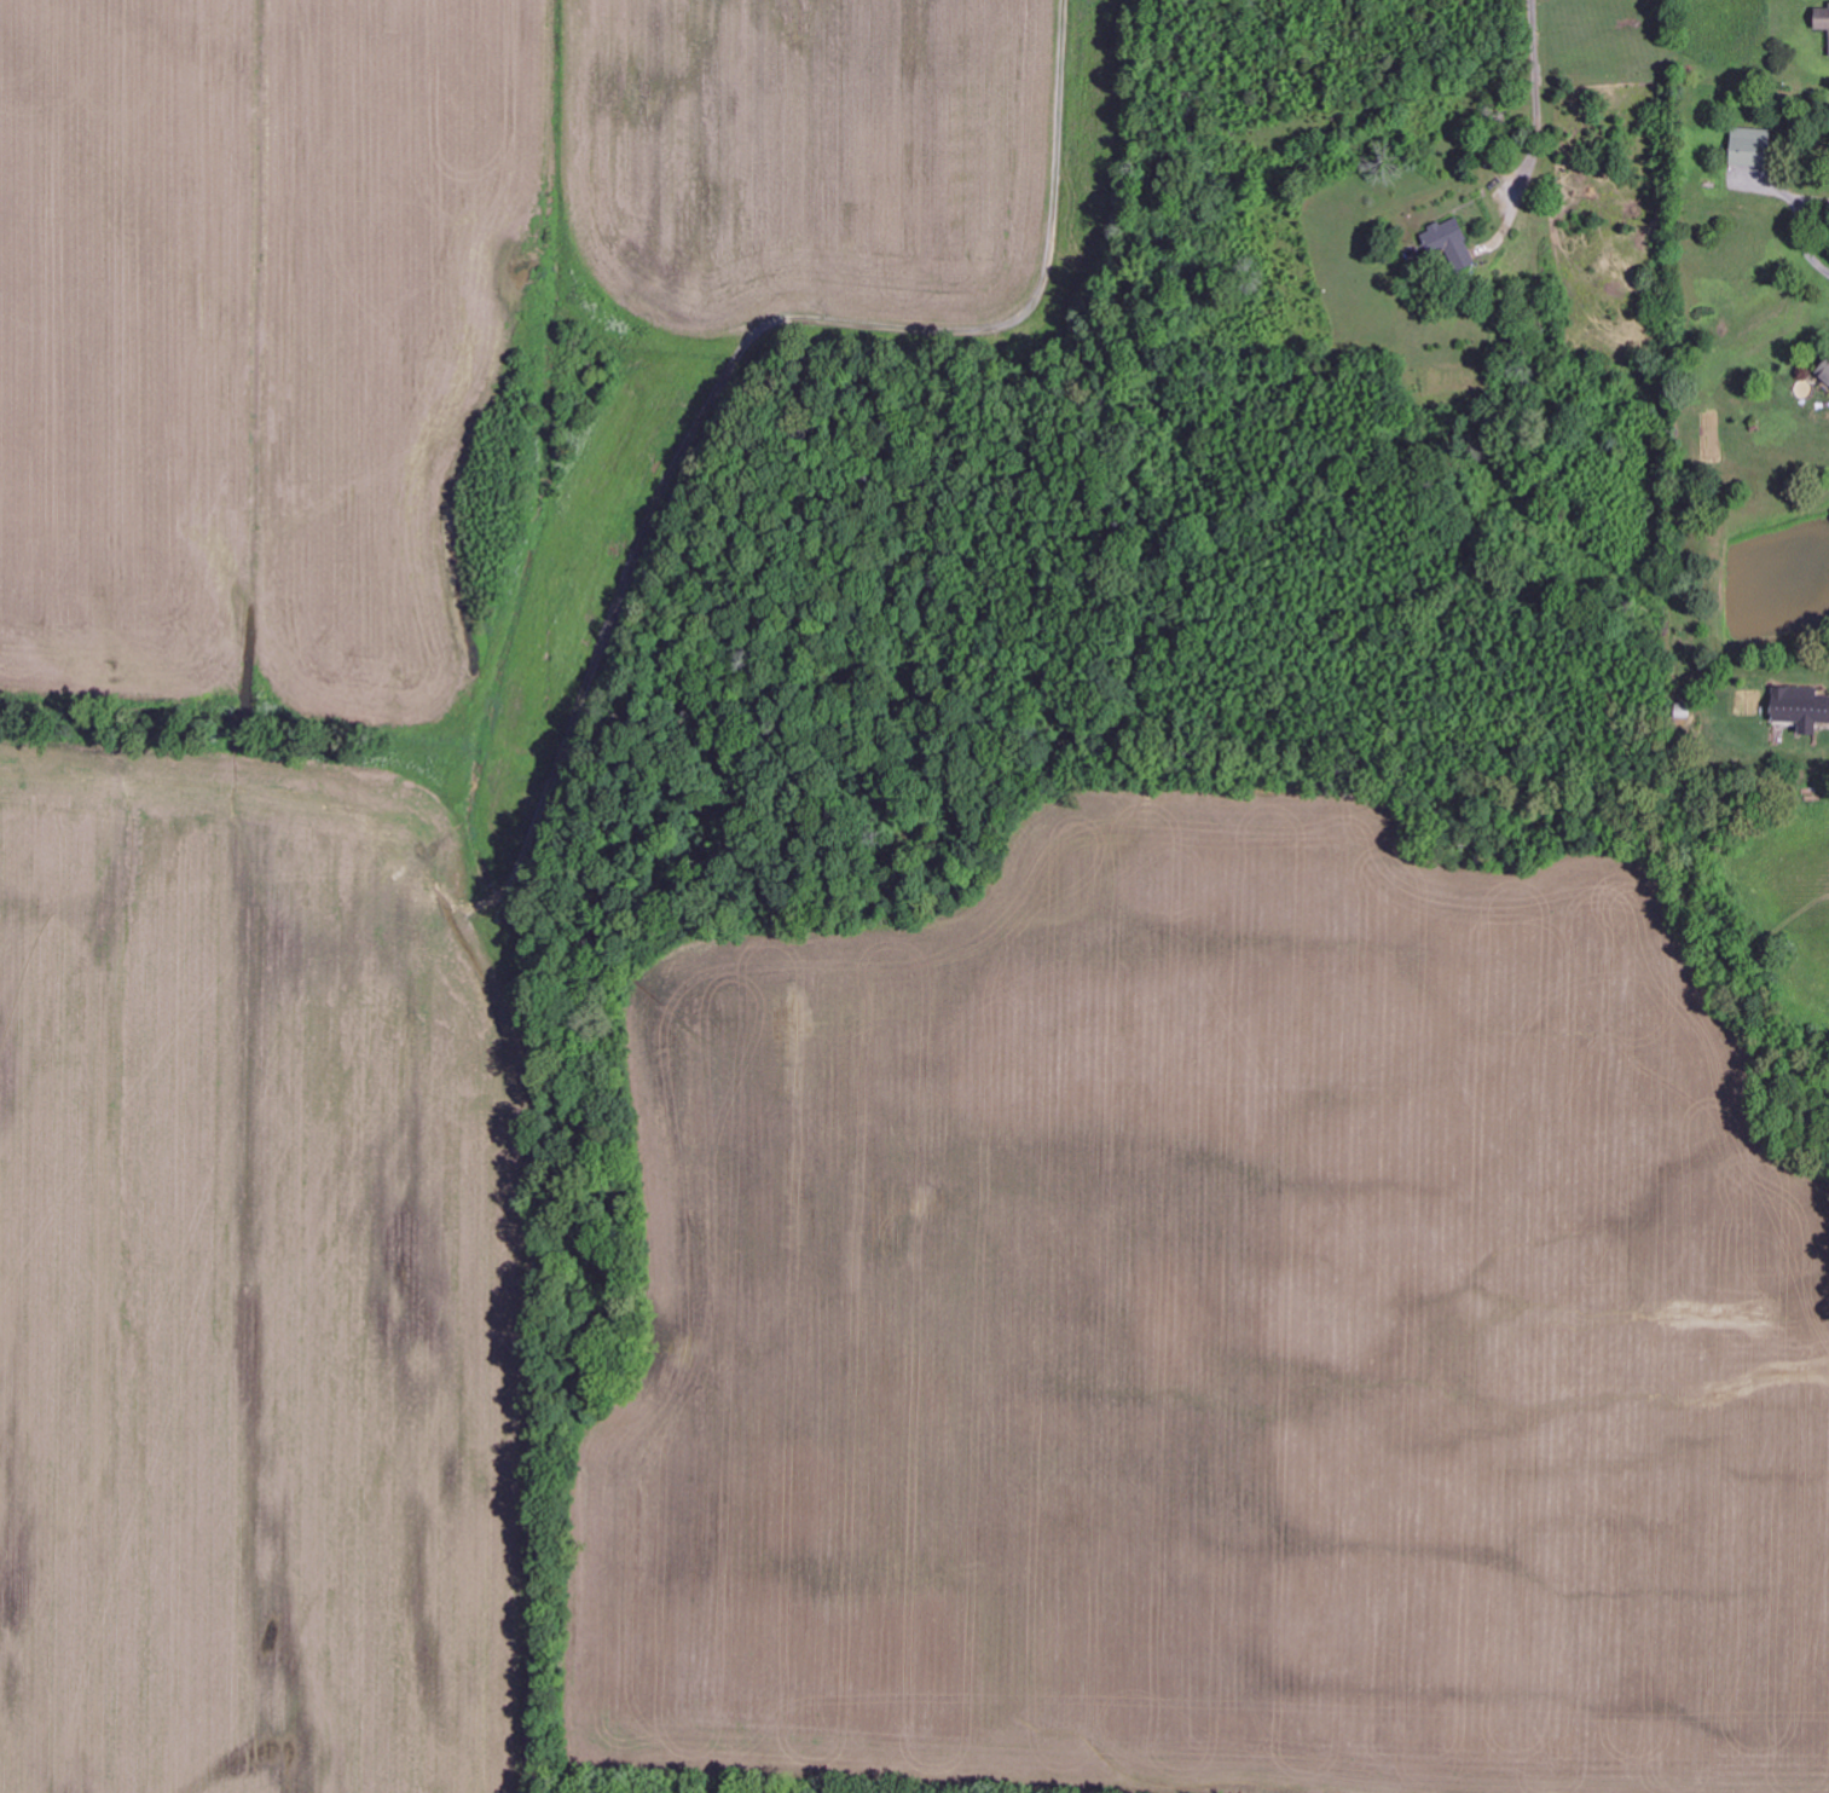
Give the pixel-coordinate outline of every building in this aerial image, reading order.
[(1818,9),(1817,29),(1828,29),(1828,9),(1818,9)] [(1772,129),(1734,128),(1733,166),(1771,167),(1772,129)] [(1477,265),(1460,218),(1422,232),(1432,257),(1448,251),(1457,273),(1477,265)] [(1819,697),(1820,689),(1776,688),(1775,723),(1802,723),(1802,735),(1818,735),(1818,724),(1828,724),(1828,697),(1819,697)]
